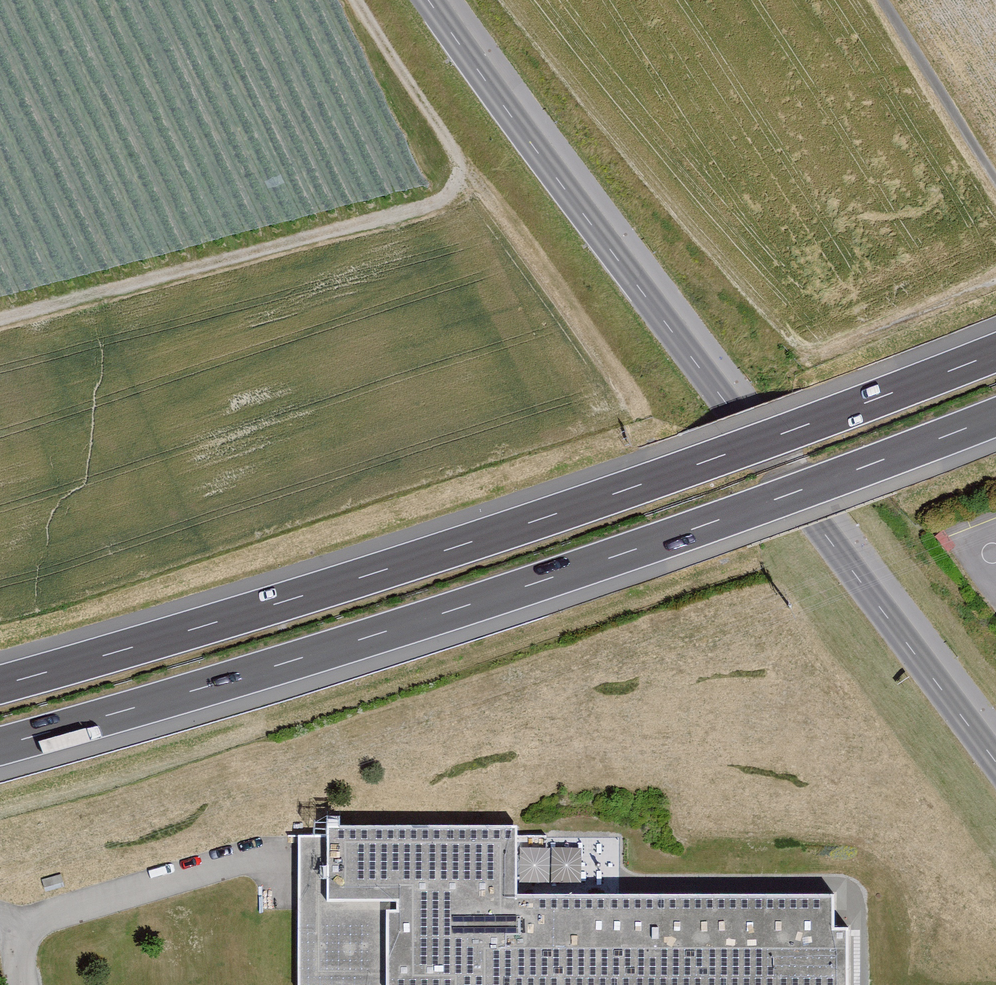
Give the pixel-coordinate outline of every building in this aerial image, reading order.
[(300,832),(299,984),(848,984),(848,926),(833,926),(833,894),(516,892),(516,833),(300,832)]
